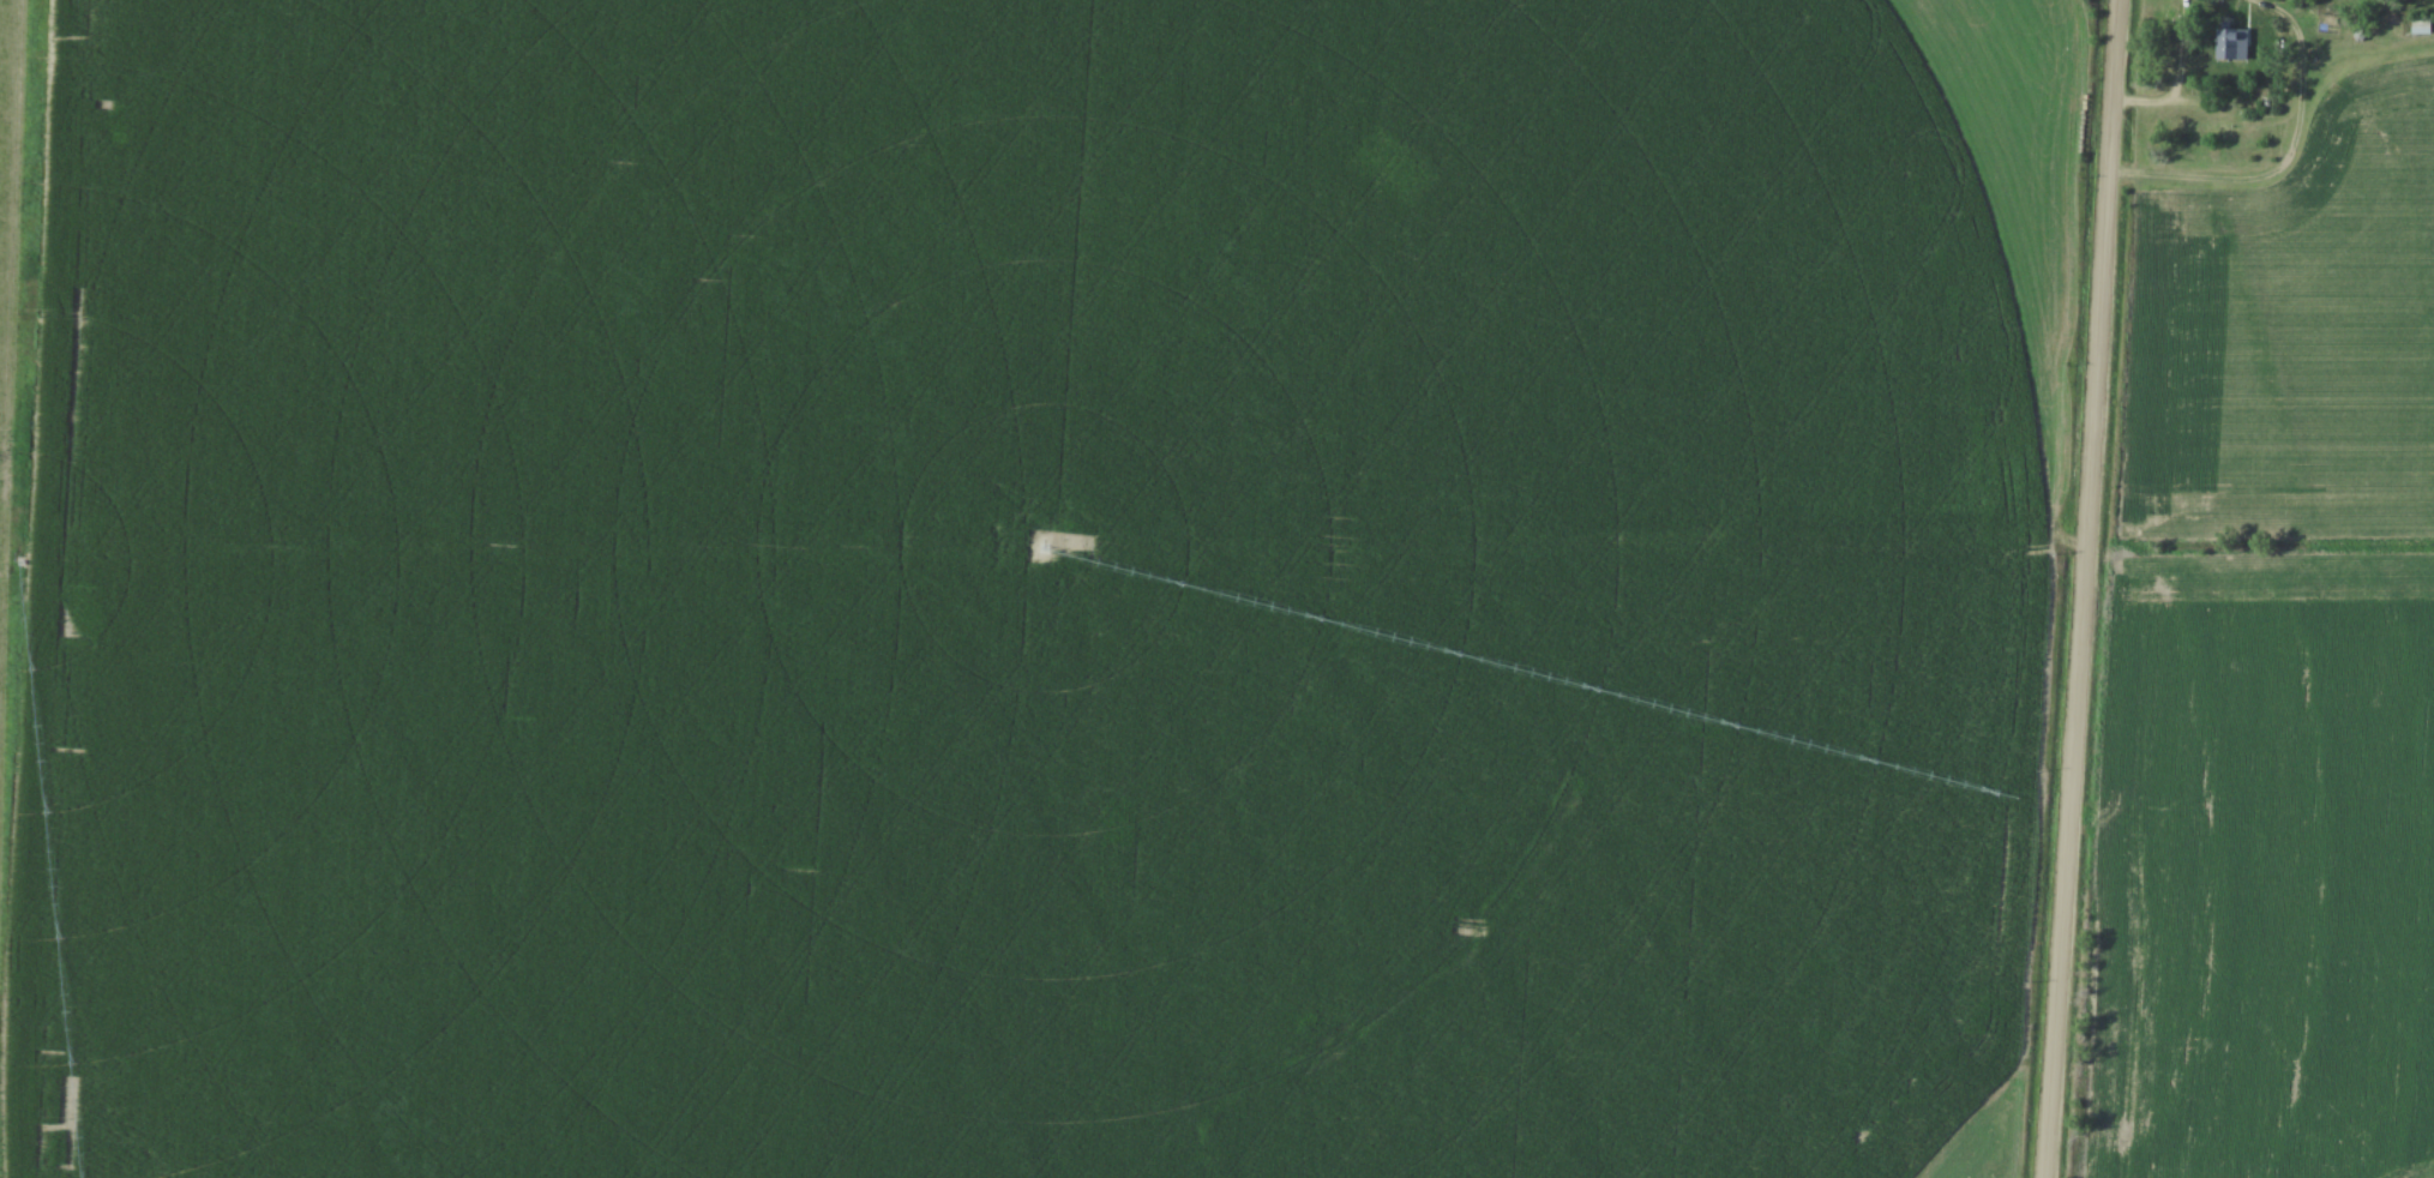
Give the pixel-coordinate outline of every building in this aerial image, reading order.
[(2430,20),(2411,20),(2411,35),(2430,35),(2430,20)] [(2216,30),(2216,61),(2238,61),(2238,30),(2216,30)]
